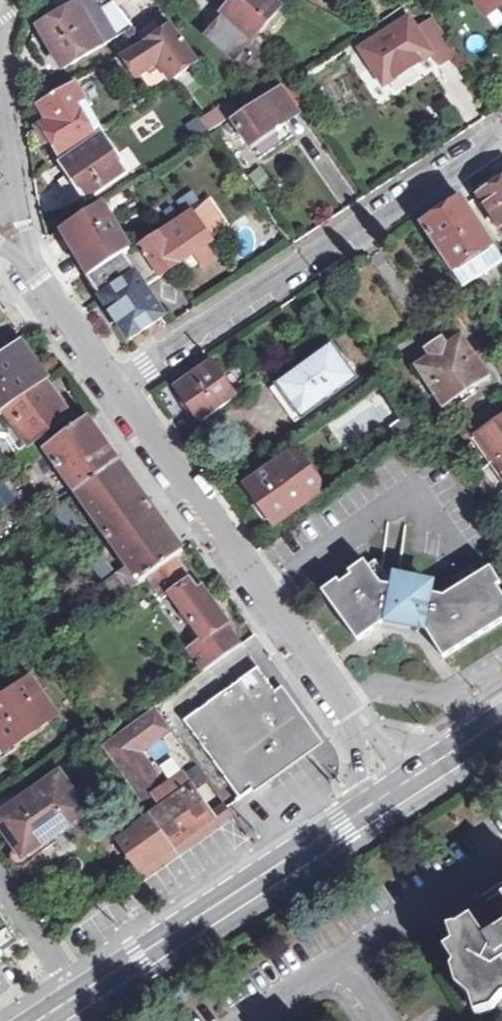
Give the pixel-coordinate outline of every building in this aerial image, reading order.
[(119,38),(96,0),(69,0),(57,7),(62,14),(40,28),(65,70),(119,38)] [(253,38),(278,8),(268,0),(229,0),(226,4),(214,19),(219,23),(227,29),(215,42),(234,59),(253,38)] [(493,24),(501,17),(501,0),(473,0),(493,24)] [(447,52),(429,26),(420,33),(404,11),(389,21),(392,25),(377,36),(374,32),(358,42),(384,82),(426,55),(431,62),(447,52)] [(227,29),(219,23),(204,41),(246,78),(255,69),(250,64),(265,48),(253,38),(234,59),(215,42),(227,29)] [(148,48),(144,42),(123,55),(140,79),(161,65),(172,81),(200,60),(175,27),(162,37),(148,48)] [(159,32),(144,42),(148,48),(162,37),(159,32)] [(78,103),(86,99),(77,82),(37,105),(46,120),(36,124),(53,154),(94,131),(78,103)] [(267,130),(276,124),(296,110),(280,88),(234,119),(251,143),(252,142),(257,148),(272,138),(267,130)] [(102,126),(86,99),(78,103),(94,131),(102,126)] [(212,131),(239,113),(232,103),(205,122),(212,131)] [(267,130),(272,138),(282,132),(276,124),(267,130)] [(103,135),(63,162),(78,185),(87,198),(128,170),(103,135)] [(78,185),(63,162),(56,166),(72,189),(78,185)] [(253,187),(267,177),(257,163),(243,173),(253,187)] [(489,180),(492,185),(478,194),(499,225),(501,223),(501,172),(489,180)] [(208,199),(191,210),(212,243),(226,234),(227,228),(208,199)] [(422,225),(462,284),(501,259),(460,200),(422,225)] [(60,230),(90,276),(123,254),(133,248),(122,232),(120,228),(125,225),(121,219),(116,222),(103,202),(60,230)] [(123,254),(136,274),(144,287),(195,254),(201,250),(210,244),(212,243),(191,210),(133,248),(123,254)] [(201,250),(195,254),(203,267),(218,257),(210,244),(201,250)] [(88,278),(100,298),(136,274),(123,254),(90,276),(88,278)] [(136,274),(100,298),(128,340),(163,317),(144,287),(136,274)] [(494,335),(501,330),(501,327),(496,317),(486,324),(494,335)] [(456,330),(444,338),(448,344),(461,336),(456,330)] [(448,344),(444,338),(429,349),(432,354),(416,366),(444,406),(461,395),(474,386),(488,376),(461,336),(448,344)] [(30,443),(69,415),(18,345),(0,357),(0,441),(3,441),(13,455),(17,452),(30,443)] [(331,347),(271,390),(295,423),(355,381),(331,347)] [(186,403),(201,422),(236,397),(211,363),(175,388),(186,403)] [(474,386),(461,395),(465,402),(479,393),(474,386)] [(325,423),(343,451),(397,418),(379,390),(325,423)] [(192,428),(201,422),(186,403),(178,409),(192,428)] [(496,404),(459,428),(469,443),(478,436),(501,471),(501,412),(496,404)] [(407,450),(426,438),(412,417),(393,430),(407,450)] [(39,455),(29,462),(33,469),(50,457),(129,568),(141,585),(158,574),(174,595),(171,597),(205,644),(195,651),(209,670),(228,657),(220,645),(233,636),(228,628),(230,627),(201,589),(197,592),(174,562),(183,555),(85,421),(39,455)] [(30,443),(17,452),(26,464),(29,462),(39,455),(30,443)] [(299,451),(286,461),(314,498),(328,489),(299,451)] [(314,498),(286,461),(249,488),(259,503),(254,507),(260,516),(265,512),(275,525),(314,498)] [(0,490),(0,514),(16,502),(5,486),(0,490)] [(64,506),(51,515),(79,554),(91,545),(64,506)] [(141,585),(129,568),(114,578),(99,556),(86,564),(114,605),(141,585)] [(427,636),(442,660),(501,622),(501,598),(501,599),(495,588),(498,586),(488,568),(482,572),(478,564),(430,594),(421,580),(404,574),(389,585),(372,561),(365,566),(362,561),(345,573),(348,577),(338,584),(336,580),(319,592),(355,641),(380,623),(385,619),(423,629),(427,636)] [(385,619),(380,623),(427,636),(423,629),(385,619)] [(242,647),(233,636),(220,645),(228,657),(242,647)] [(275,697),(258,671),(184,723),(238,802),(316,746),(279,694),(275,697)] [(54,716),(30,684),(2,704),(6,709),(0,713),(0,741),(7,751),(54,716)] [(213,819),(210,814),(186,781),(167,795),(139,754),(171,731),(156,709),(99,749),(149,818),(171,849),(213,819)] [(65,841),(59,833),(85,815),(59,776),(0,818),(0,828),(23,861),(41,849),(45,855),(65,841)] [(221,806),(210,814),(213,819),(214,821),(226,813),(221,806)] [(171,849),(149,818),(133,829),(137,834),(120,846),(139,873),(171,849)] [(491,898),(501,916),(501,891),(491,898)] [(460,920),(473,939),(501,921),(501,916),(491,898),(460,920)] [(464,1016),(481,1011),(492,997),(501,994),(501,921),(473,939),(460,920),(447,927),(436,929),(441,945),(433,950),(443,965),(441,970),(446,988),(459,1000),(464,1016)] [(17,945),(0,921),(0,956),(17,945)]
